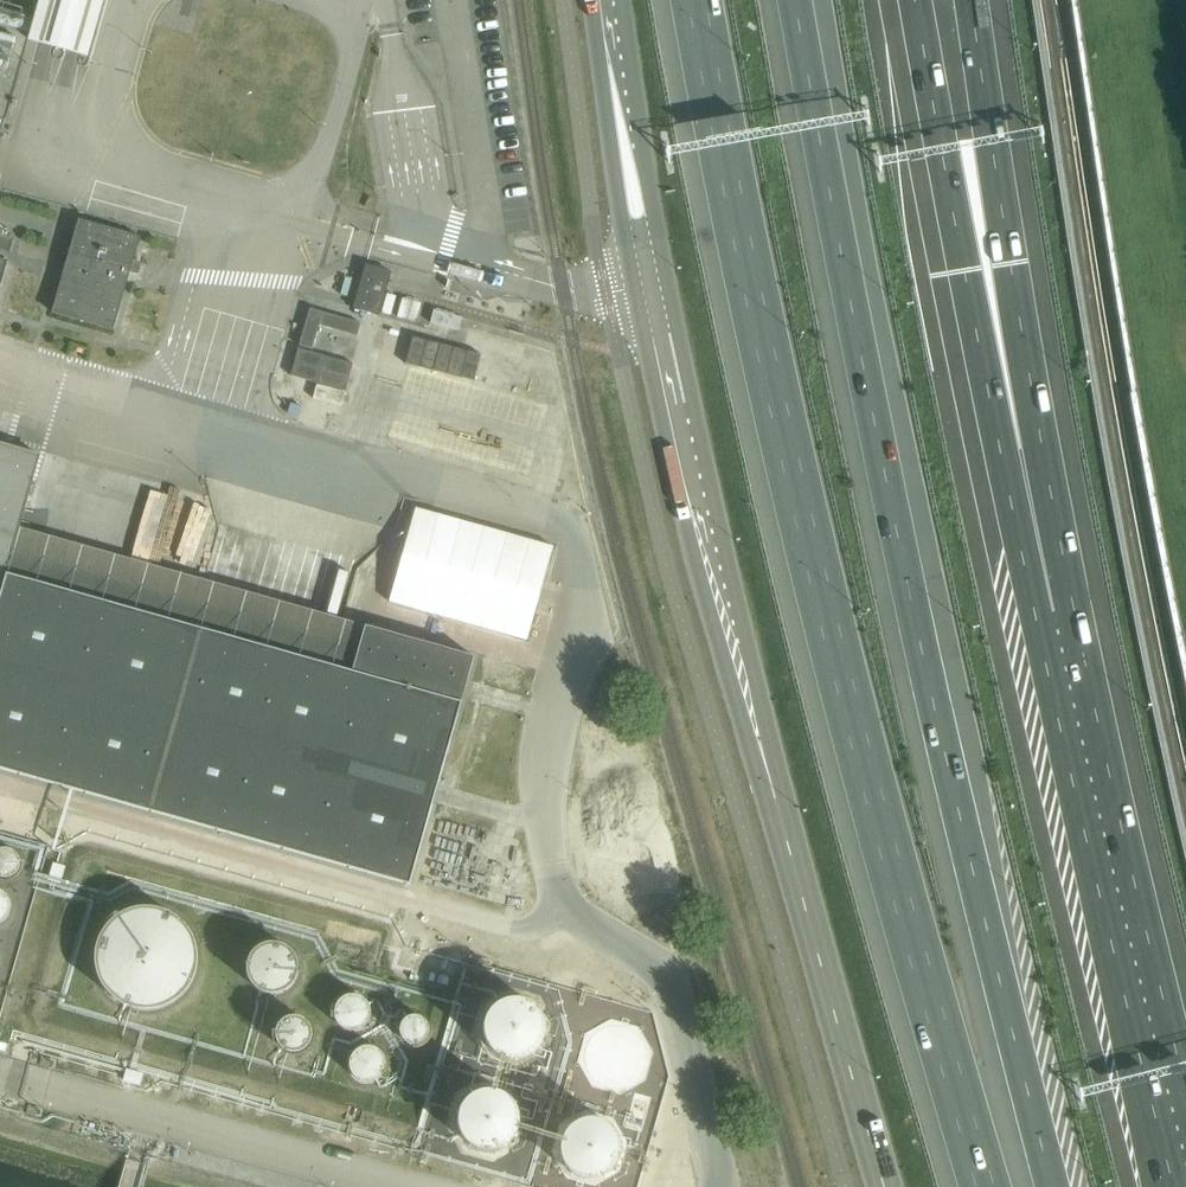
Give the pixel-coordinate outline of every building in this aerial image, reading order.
[(92,56),(107,0),(41,0),(30,40),(92,56)] [(133,262),(140,238),(79,220),(52,314),(113,331),(130,273),(133,274),(136,263),(133,262)] [(391,273),(366,265),(353,309),(379,317),(391,273)] [(310,310),(291,377),(317,384),(312,400),(340,408),(352,366),(311,354),(319,328),(356,338),(360,325),(310,310)] [(430,324),(458,331),(461,319),(434,311),(430,324)] [(422,366),(448,373),(455,346),(429,339),(422,366)] [(412,365),(391,438),(530,478),(551,405),(412,365)] [(410,886),(474,658),(365,627),(352,672),(5,574),(39,456),(0,445),(0,770),(410,886)] [(414,509),(388,602),(530,641),(556,548),(414,509)] [(0,853),(0,871),(6,877),(21,863),(6,847),(0,853)] [(8,916),(6,890),(0,890),(0,916),(8,916)] [(199,957),(199,956),(198,946),(194,935),(189,926),(181,916),(173,910),(163,905),(156,903),(142,902),(133,903),(123,906),(112,912),(104,919),(99,925),(94,936),(90,947),(90,957),(91,967),(94,978),(100,988),(106,995),(113,1001),(122,1006),(134,1010),(141,1010),(155,1010),(165,1007),(175,1001),(183,995),(190,986),(194,977),(197,967),(199,957)] [(297,963),(295,953),(293,948),(290,944),(285,940),(280,937),(273,936),(269,936),(259,938),(251,944),(246,953),(244,958),(244,963),(245,968),(246,974),(252,981),(260,987),(265,988),(269,989),(274,989),(281,987),(289,981),(295,973),(296,968),(297,963)] [(360,1033),(374,1005),(346,992),(332,1019),(360,1033)] [(493,1058),(547,1051),(539,997),(485,1005),(493,1058)] [(413,1044),(430,1031),(417,1013),(400,1025),(413,1044)] [(312,1043),(306,1015),(276,1022),(282,1050),(312,1043)] [(350,1069),(374,1080),(387,1051),(363,1041),(350,1069)] [(459,1092),(449,1140),(512,1154),(525,1095),(473,1084),(471,1095),(459,1092)]
